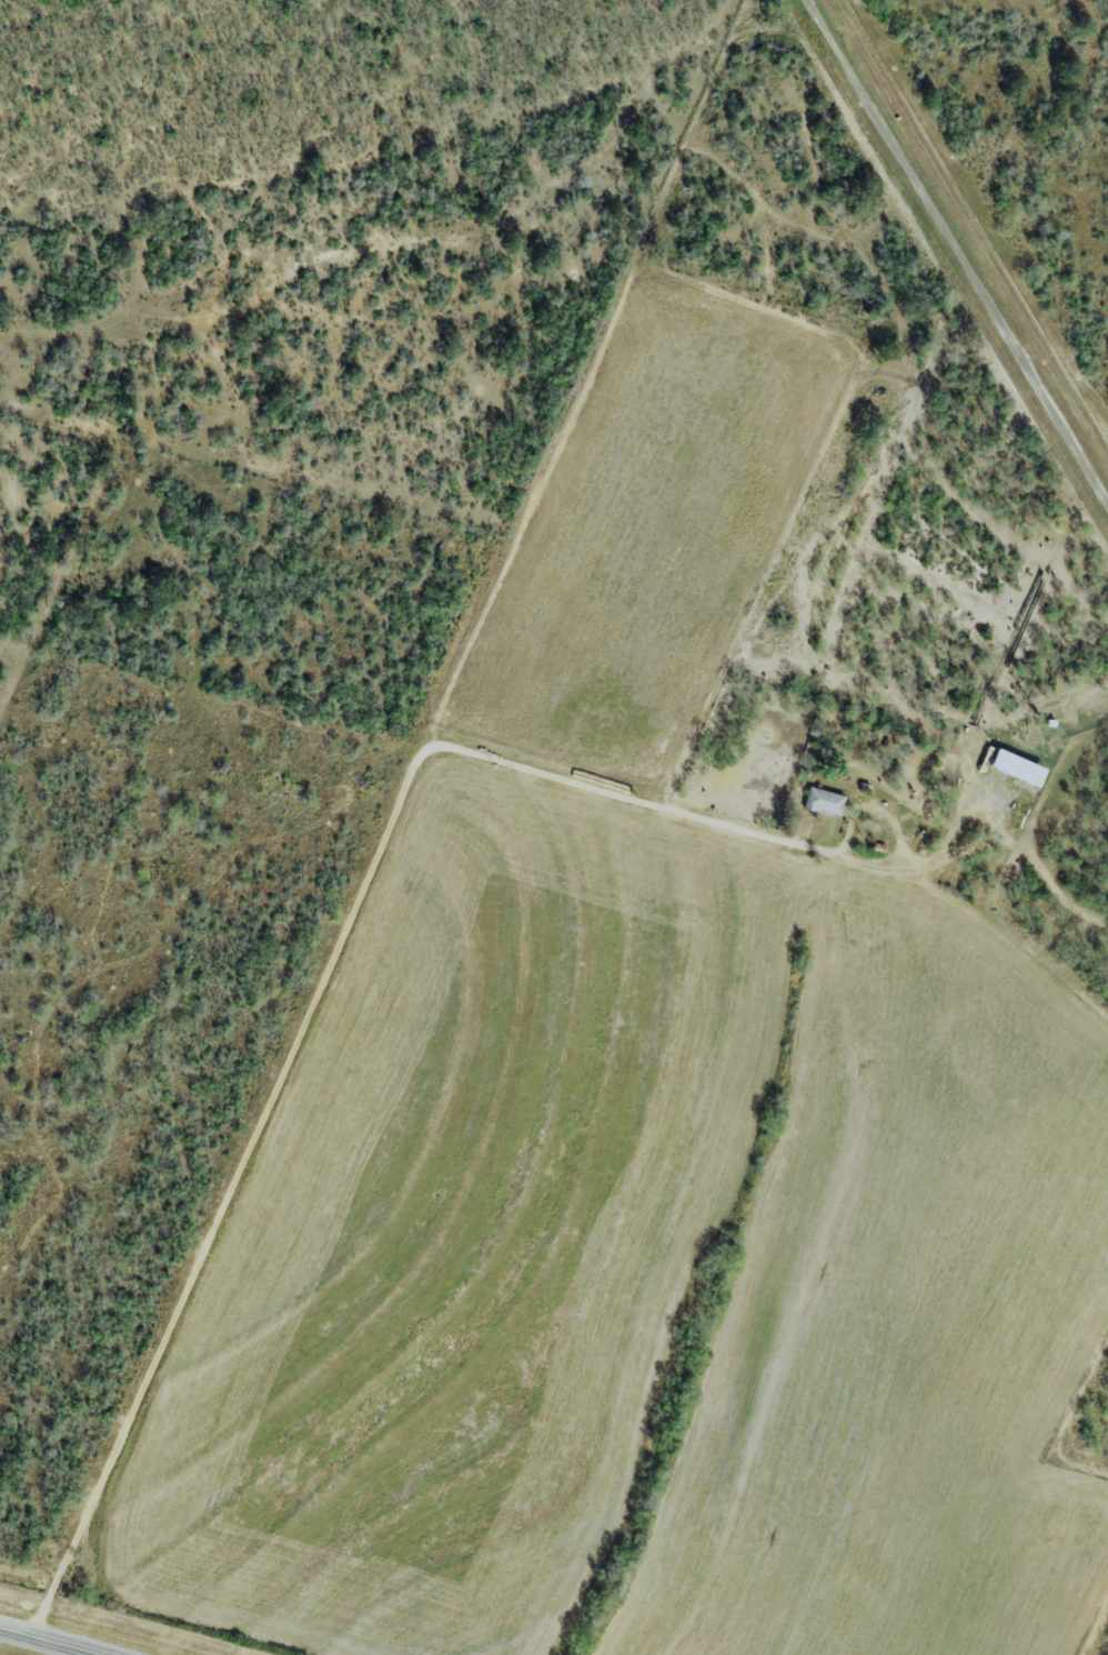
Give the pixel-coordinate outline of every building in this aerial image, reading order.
[(1042,769),(994,749),(986,768),(1034,788),(1042,769)] [(844,796),(808,787),(803,809),(839,818),(844,796)]
